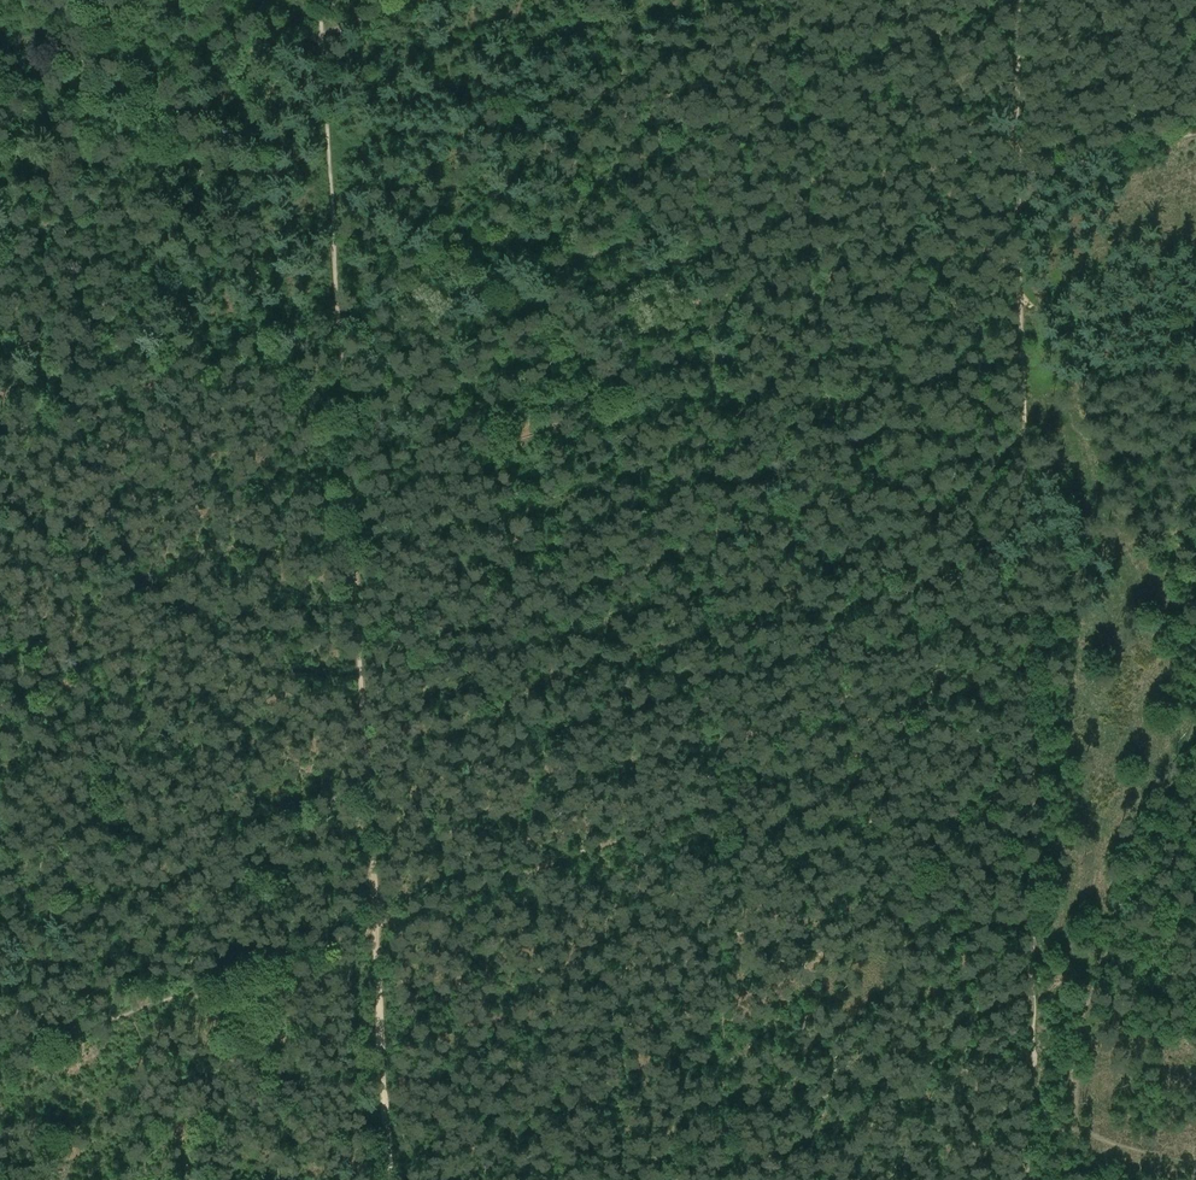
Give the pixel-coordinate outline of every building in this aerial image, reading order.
[(521,436),(509,440),(510,445),(523,441),(521,436)]
